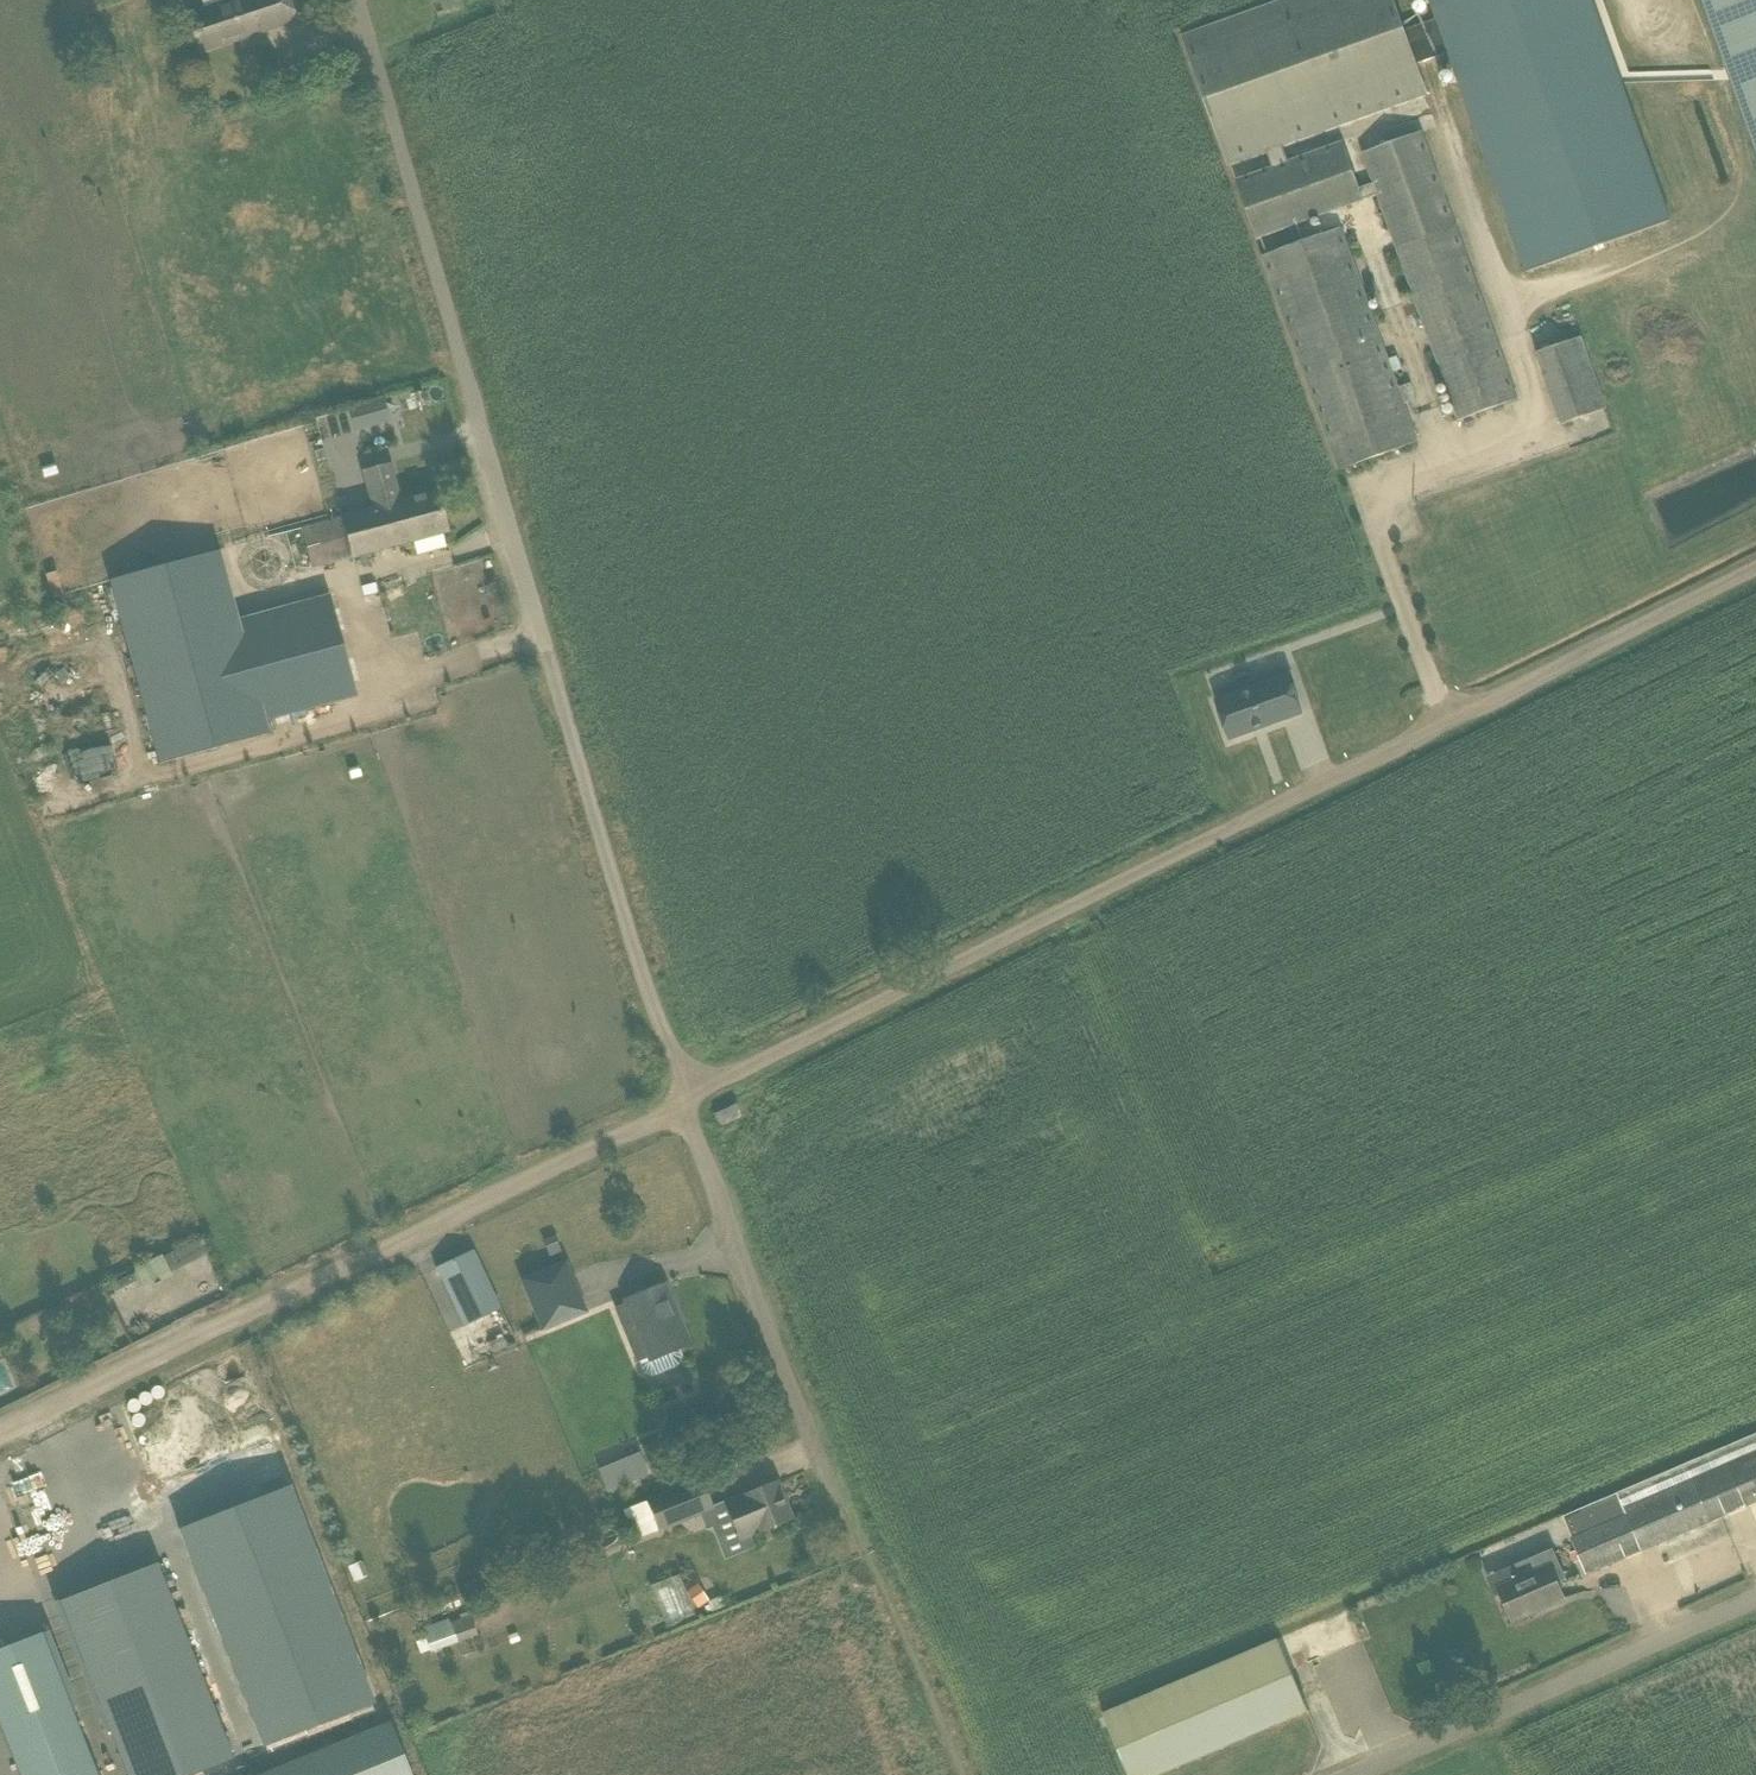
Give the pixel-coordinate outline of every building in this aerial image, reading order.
[(187,15),(199,52),(273,28),(295,20),(289,0),(234,0),(229,2),(204,10),(187,15)] [(1392,0),(1287,0),(1184,37),(1230,163),(1266,150),(1273,168),(1289,162),(1283,144),(1425,93),(1413,59),(1403,31),(1392,0)] [(1434,20),(1403,31),(1410,51),(1413,59),(1416,65),(1446,55),(1524,272),(1672,220),(1593,0),(1427,0),(1434,20)] [(1755,150),(1755,0),(1702,0),(1755,150)] [(1360,188),(1362,200),(1379,194),(1459,420),(1518,399),(1422,131),(1364,152),(1374,183),(1360,188)] [(1289,162),(1273,168),(1236,181),(1257,238),(1289,226),(1296,244),(1307,239),(1301,222),(1362,200),(1344,143),(1289,162)] [(1341,228),(1264,255),(1340,469),(1417,442),(1404,405),(1418,400),(1411,383),(1398,388),(1341,228)] [(1536,353),(1562,424),(1607,408),(1581,337),(1536,353)] [(355,432),(391,422),(383,397),(347,408),(355,432)] [(364,472),(374,509),(400,502),(390,465),(364,472)] [(374,509),(342,518),(353,558),(425,538),(448,531),(437,491),(400,502),(374,509)] [(219,551),(109,580),(160,763),(270,733),(266,721),(358,695),(330,594),(238,620),(219,551)] [(1216,701),(1230,740),(1303,714),(1289,675),(1216,701)] [(734,1121),(734,1110),(732,1105),(711,1116),(713,1120),(723,1127),(734,1121)] [(201,1239),(163,1257),(171,1273),(209,1254),(201,1239)] [(464,1326),(499,1309),(482,1273),(483,1272),(472,1251),(437,1268),(447,1289),(464,1326)] [(567,1262),(523,1280),(544,1329),(587,1312),(567,1262)] [(627,1303),(614,1308),(637,1363),(639,1362),(644,1375),(651,1377),(678,1365),(681,1358),(677,1349),(688,1344),(663,1285),(626,1301),(627,1303)] [(1564,1518),(1588,1573),(1755,1501),(1755,1436),(1564,1518)] [(604,1491),(648,1475),(639,1451),(596,1466),(604,1491)] [(645,1499),(623,1509),(635,1540),(658,1531),(659,1533),(714,1510),(700,1477),(645,1499)] [(728,1501),(742,1537),(791,1518),(777,1482),(728,1501)] [(622,1532),(614,1536),(617,1544),(625,1540),(622,1532)] [(1499,1588),(1513,1622),(1565,1600),(1554,1574),(1562,1571),(1563,1574),(1564,1573),(1554,1548),(1513,1566),(1519,1579),(1499,1588)] [(362,1560),(348,1567),(354,1581),(369,1575),(362,1560)] [(58,1595),(117,1774),(189,1774),(226,1763),(160,1562),(58,1595)] [(679,1574),(650,1585),(666,1626),(694,1615),(679,1574)] [(441,1580),(431,1583),(433,1591),(444,1589),(441,1580)] [(696,1584),(686,1592),(697,1609),(708,1601),(696,1584)] [(457,1594),(435,1602),(439,1614),(461,1606),(457,1594)] [(721,1596),(707,1602),(712,1612),(725,1606),(721,1596)] [(449,1618),(422,1627),(430,1650),(452,1642),(455,1641),(457,1640),(458,1642),(476,1635),(469,1616),(451,1622),(449,1618)] [(0,1649),(0,1724),(9,1748),(20,1774),(97,1774),(77,1722),(42,1633),(0,1649)] [(1279,1640),(1104,1714),(1130,1774),(1159,1774),(1307,1712),(1279,1640)] [(390,1723),(262,1774),(411,1774),(390,1723)]
